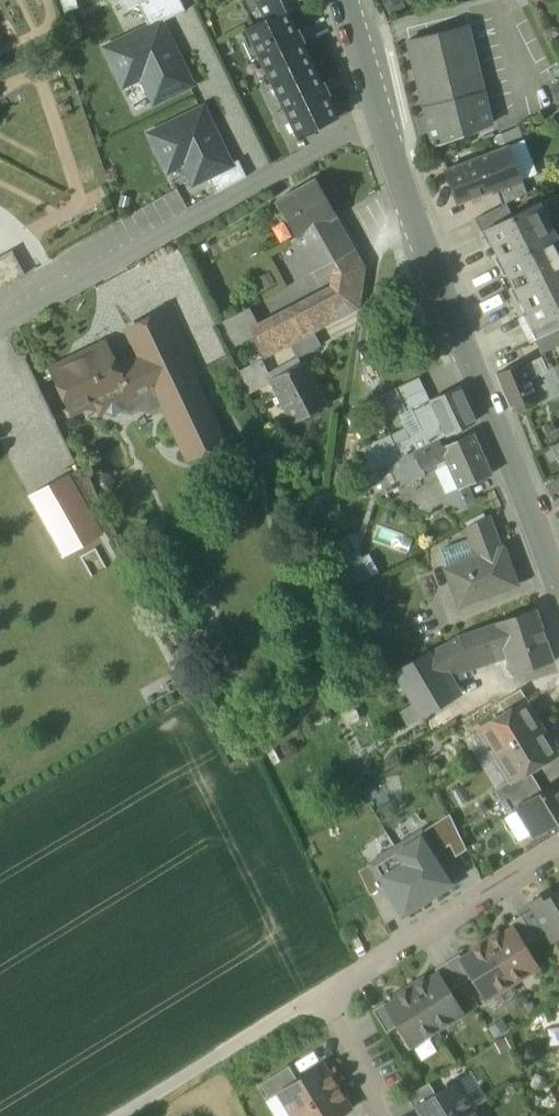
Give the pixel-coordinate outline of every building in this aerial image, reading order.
[(129,10),(138,5),(147,0),(124,0),(129,10)] [(149,27),(160,22),(161,23),(184,11),(179,0),(147,0),(138,5),(149,27)] [(265,20),(285,11),(285,12),(305,2),(304,0),(255,0),(265,20)] [(401,0),(382,0),(390,16),(405,8),(401,0)] [(244,29),(271,84),(311,65),(301,44),(303,43),(297,31),(295,32),(285,12),(285,11),(265,20),(244,29)] [(154,103),(191,85),(161,23),(160,22),(149,27),(105,48),(118,76),(130,70),(139,74),(154,103)] [(407,42),(433,147),(491,125),(466,27),(407,42)] [(321,85),(311,65),(271,84),(297,138),(337,118),(326,97),(328,96),(323,84),(321,85)] [(549,88),(557,104),(558,103),(558,84),(549,88)] [(207,177),(230,166),(230,165),(202,109),(149,134),(160,158),(176,151),(193,184),(207,177)] [(503,134),(495,138),(498,147),(522,137),(518,126),(503,134)] [(510,146),(523,181),(538,175),(525,141),(510,146)] [(510,146),(480,157),(492,191),(497,192),(505,189),(505,187),(523,181),(510,146)] [(455,204),(492,191),(480,157),(443,171),(455,204)] [(230,166),(207,177),(215,195),(246,177),(237,160),(230,165),(230,166)] [(274,201),(295,241),(316,229),(336,218),(337,218),(315,178),(274,201)] [(497,192),(501,206),(506,204),(527,193),(523,181),(505,187),(505,189),(497,192)] [(490,245),(499,264),(555,236),(538,203),(512,216),(505,219),(511,230),(485,243),(487,246),(490,245)] [(512,216),(506,204),(501,206),(474,220),(485,243),(511,230),(505,219),(512,216)] [(316,229),(320,238),(333,261),(355,249),(354,248),(355,248),(351,242),(352,239),(346,236),(348,232),(342,229),(344,225),(338,222),(340,218),(339,218),(337,219),(336,218),(316,229)] [(293,241),(298,250),(320,238),(316,229),(295,241),(293,241)] [(515,296),(558,274),(558,244),(555,236),(499,264),(495,265),(502,278),(506,276),(515,296)] [(323,266),(333,261),(320,238),(298,250),(310,273),(323,266)] [(326,287),(254,324),(259,334),(252,338),(263,359),(287,347),(313,333),(358,309),(365,268),(355,249),(333,261),(323,266),(328,274),(326,287)] [(0,259),(5,267),(13,282),(25,275),(13,252),(0,259)] [(13,282),(5,267),(0,270),(0,290),(13,282)] [(515,296),(525,314),(521,316),(522,319),(549,306),(554,318),(558,315),(558,274),(515,296)] [(533,342),(558,330),(558,315),(554,318),(549,306),(522,319),(533,342)] [(127,330),(139,356),(141,355),(156,388),(190,372),(192,374),(196,372),(166,311),(127,330)] [(228,351),(252,338),(259,334),(254,324),(246,311),(216,327),(228,351)] [(533,342),(540,356),(558,347),(558,330),(533,342)] [(287,347),(296,358),(321,346),(313,333),(287,347)] [(91,399),(92,398),(121,384),(122,384),(115,368),(104,346),(52,371),(70,409),(76,411),(83,410),(89,405),(91,399)] [(121,384),(130,402),(157,389),(156,388),(141,355),(139,356),(115,368),(122,384),(121,384)] [(549,358),(524,368),(532,386),(552,378),(556,376),(553,368),(549,358)] [(238,372),(248,393),(272,381),(271,378),(261,360),(238,372)] [(272,381),(293,421),(324,405),(301,362),(271,378),(272,381)] [(538,402),(532,386),(524,368),(522,363),(499,373),(496,375),(512,413),(515,412),(538,402)] [(130,402),(121,384),(92,398),(99,414),(104,411),(111,414),(121,409),(131,413),(140,408),(153,412),(162,408),(187,460),(224,442),(190,372),(156,388),(157,389),(130,402)] [(405,407),(407,412),(410,411),(429,402),(418,378),(396,389),(405,407)] [(538,402),(538,403),(558,394),(552,378),(532,386),(538,402)] [(459,388),(429,402),(410,411),(421,432),(427,445),(445,437),(467,426),(468,425),(474,423),(459,388)] [(396,411),(405,407),(396,389),(372,400),(381,418),(396,411)] [(405,407),(396,411),(408,438),(421,432),(410,411),(407,412),(405,407)] [(388,437),(373,444),(385,465),(387,464),(412,453),(427,445),(421,432),(408,438),(393,446),(388,437)] [(470,435),(442,448),(440,448),(445,459),(447,464),(459,490),(469,485),(485,478),(491,475),(472,434),(470,435)] [(420,470),(445,459),(440,448),(442,448),(439,443),(413,455),(420,470)] [(376,470),(385,465),(373,444),(357,452),(367,474),(376,470)] [(387,464),(397,488),(422,476),(420,470),(413,455),(412,453),(387,464)] [(385,465),(376,470),(386,493),(397,488),(387,464),(385,465)] [(459,490),(447,464),(433,471),(444,496),(447,495),(459,490)] [(29,496),(62,556),(101,534),(68,475),(67,475),(29,496)] [(475,501),(469,485),(459,490),(447,495),(453,510),(475,501)] [(469,538),(475,557),(498,548),(486,517),(466,528),(469,538)] [(329,547),(341,568),(357,560),(346,538),(329,547)] [(475,557),(469,538),(440,549),(447,568),(475,557)] [(444,569),(458,606),(515,585),(506,560),(503,561),(498,548),(475,557),(447,568),(444,569)] [(361,558),(357,560),(341,568),(334,572),(345,592),(372,578),(361,558)] [(371,586),(349,599),(359,618),(382,606),(371,586)] [(505,659),(511,675),(553,661),(536,610),(493,624),(502,650),(505,659)] [(457,637),(429,654),(439,671),(502,650),(493,624),(457,637)] [(439,671),(454,696),(461,692),(452,677),(505,659),(502,650),(439,671)] [(454,696),(439,671),(429,654),(428,652),(394,672),(412,703),(420,716),(454,696)] [(420,716),(412,703),(398,712),(405,725),(420,716)] [(480,730),(496,755),(539,728),(523,703),(480,730)] [(555,754),(539,728),(496,755),(511,780),(512,781),(528,770),(555,754)] [(479,765),(496,755),(480,730),(464,739),(479,765)] [(496,755),(479,765),(495,789),(511,780),(496,755)] [(494,790),(501,803),(535,782),(528,770),(512,781),(511,780),(495,789),(494,790)] [(542,793),(535,782),(501,803),(509,815),(518,810),(518,808),(542,793)] [(533,834),(558,819),(558,783),(542,793),(518,808),(518,810),(533,834)] [(533,834),(518,810),(509,815),(504,818),(518,843),(533,834)] [(448,814),(431,825),(438,836),(454,826),(448,814)] [(438,836),(431,825),(421,832),(435,854),(449,845),(455,857),(466,850),(454,826),(438,836)] [(383,887),(402,917),(453,884),(435,854),(421,832),(369,864),(383,887)] [(383,887),(369,864),(358,872),(369,896),(383,887)] [(550,897),(544,900),(541,896),(528,904),(532,909),(546,932),(552,942),(558,937),(558,891),(550,897)] [(547,892),(541,896),(544,900),(550,897),(547,892)] [(532,909),(521,916),(535,939),(546,932),(532,909)] [(523,946),(535,939),(521,916),(508,924),(511,928),(512,928),(523,946)] [(511,928),(499,936),(492,940),(490,937),(484,941),(511,984),(537,968),(523,946),(512,928),(511,928)] [(484,941),(478,945),(480,947),(473,952),(461,960),(460,960),(471,978),(485,1000),(511,984),(484,941)] [(458,955),(446,962),(460,985),(471,978),(460,960),(461,960),(458,955)] [(449,992),(460,985),(446,962),(434,970),(437,974),(449,992)] [(423,979),(409,987),(436,1030),(462,1014),(449,992),(437,974),(425,982),(423,979)] [(410,1047),(436,1030),(409,987),(396,996),(398,998),(385,1006),(397,1026),(410,1047)] [(372,1011),(386,1033),(397,1026),(385,1006),(384,1004),(372,1011)] [(278,1093),(291,1115),(337,1086),(332,1080),(330,1076),(329,1077),(322,1065),(296,1080),(277,1092),(278,1093)] [(260,1084),(269,1099),(278,1093),(277,1092),(296,1080),(288,1067),(260,1084)] [(472,1108),(455,1082),(435,1094),(415,1107),(416,1107),(421,1115),(458,1115),(472,1108)] [(406,1097),(413,1108),(416,1107),(415,1107),(435,1094),(428,1083),(406,1097)] [(337,1086),(291,1115),(292,1115),(339,1115),(350,1109),(342,1097),(343,1097),(341,1093),(337,1086)] [(472,1108),(458,1115),(477,1115),(472,1108)]
